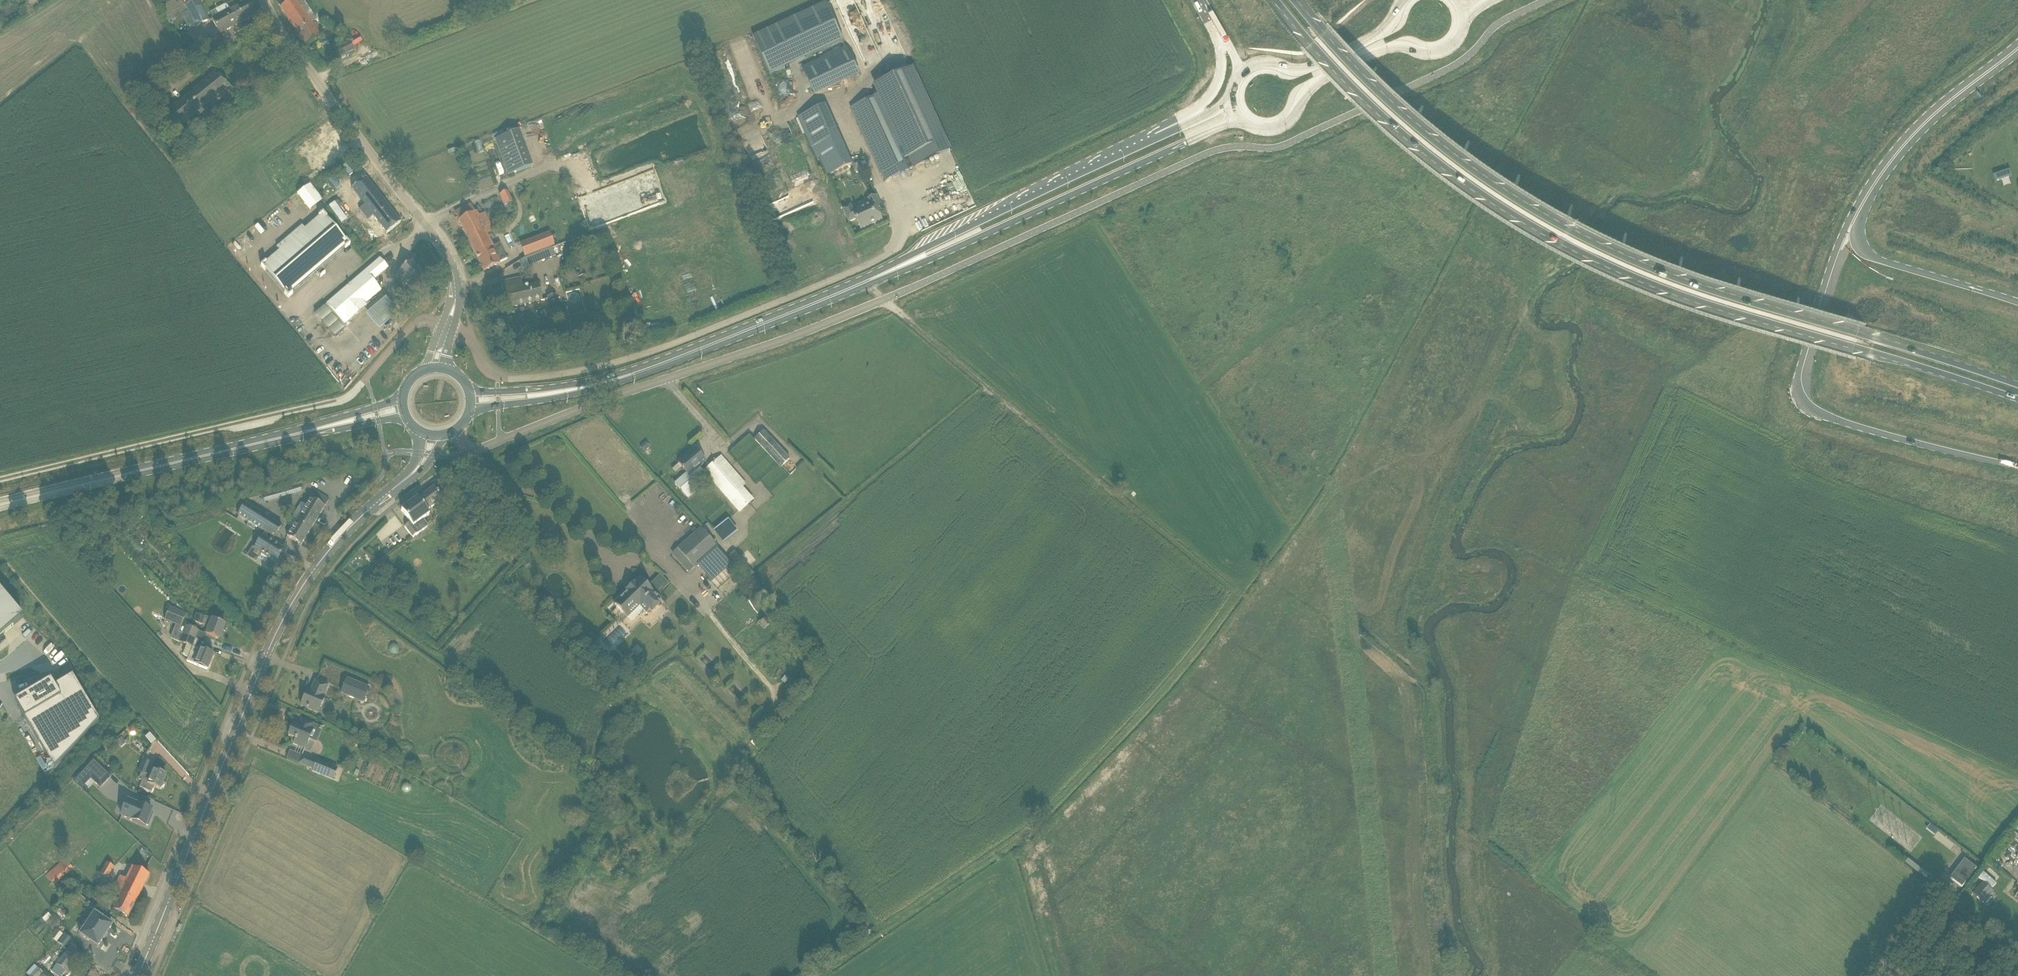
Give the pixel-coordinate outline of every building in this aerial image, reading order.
[(159,7),(165,16),(194,0),(179,0),(170,6),(168,3),(159,7)] [(165,16),(169,22),(187,11),(195,27),(208,20),(197,0),(194,0),(165,16)] [(211,18),(219,34),(256,14),(248,0),(246,0),(219,14),(213,17),(211,18)] [(280,8),(306,46),(321,36),(312,23),(317,19),(304,0),(277,0),(276,1),(280,7),(280,8)] [(859,2),(870,23),(886,14),(879,0),(864,0),(859,2)] [(752,36),(770,75),(843,41),(825,2),(752,36)] [(217,9),(211,12),(213,17),(219,14),(217,9)] [(336,48),(340,56),(354,49),(350,41),(336,48)] [(801,67),(815,96),(860,75),(846,46),(801,67)] [(878,95),(851,107),(885,181),(914,168),(950,151),(912,68),(880,83),(873,86),(878,95)] [(208,109),(205,106),(221,93),(229,86),(216,72),(209,79),(208,78),(164,113),(176,129),(198,112),(200,115),(208,109)] [(1876,119),(1884,112),(1872,98),(1864,106),(1876,119)] [(852,165),(826,105),(797,117),(801,125),(814,119),(838,171),(852,165)] [(494,139),(507,175),(532,166),(519,130),(494,139)] [(854,161),(856,169),(862,168),(860,159),(854,161)] [(802,181),(801,161),(788,161),(788,181),(802,181)] [(654,170),(577,199),(589,231),(666,202),(654,170)] [(366,177),(352,189),(364,205),(359,209),(368,220),(373,216),(386,233),(401,222),(366,177)] [(299,192),(309,210),(324,202),(313,184),(299,192)] [(507,191),(499,194),(504,205),(512,201),(507,191)] [(842,208),(849,222),(856,219),(861,230),(883,219),(878,209),(882,207),(877,195),(867,200),(869,205),(854,212),(851,204),(842,208)] [(476,211),(474,212),(470,204),(455,212),(459,220),(458,220),(484,271),(500,263),(499,262),(507,258),(499,243),(493,246),(487,234),(488,233),(487,233),(484,228),(490,225),(484,213),(478,216),(476,211)] [(277,247),(279,250),(266,262),(265,261),(261,265),(265,270),(285,292),(284,293),(288,297),(293,293),(292,293),(315,273),(320,277),(323,275),(325,273),(322,267),(345,248),(350,244),(346,240),(326,217),(327,217),(323,212),(318,216),(319,217),(304,229),(302,226),(277,247)] [(1830,239),(1832,234),(1813,226),(1811,232),(1830,239)] [(543,235),(530,240),(535,252),(547,248),(547,247),(553,244),(550,235),(543,237),(543,235)] [(552,247),(540,252),(544,260),(552,257),(551,256),(555,255),(552,247)] [(524,258),(520,260),(523,268),(527,266),(526,264),(534,261),(531,255),(524,258)] [(377,277),(387,268),(379,259),(324,306),(344,329),(346,327),(344,324),(349,320),(350,321),(366,307),(364,304),(381,290),(378,287),(379,286),(378,278),(377,277)] [(397,273),(411,290),(427,277),(412,260),(397,273)] [(500,282),(506,308),(542,300),(538,282),(522,286),(520,277),(500,282)] [(399,309),(385,293),(365,311),(379,327),(399,309)] [(556,294),(546,296),(548,304),(557,302),(556,294)] [(557,302),(548,304),(551,315),(560,313),(557,302)] [(560,313),(551,315),(552,322),(561,320),(560,313)] [(754,440),(781,468),(790,459),(763,431),(754,440)] [(643,444),(639,447),(647,456),(651,453),(643,444)] [(707,477),(739,513),(753,501),(717,459),(709,466),(694,449),(678,463),(684,471),(683,471),(685,474),(674,483),(687,499),(699,488),(692,480),(705,470),(710,475),(707,477)] [(439,506),(445,501),(433,486),(417,498),(401,509),(410,522),(404,527),(412,537),(428,526),(423,519),(429,514),(426,511),(436,503),(439,506)] [(301,545),(329,500),(315,491),(287,536),(301,545)] [(245,519),(252,508),(244,503),(237,515),(245,519)] [(252,524),(259,513),(252,508),(245,519),(252,524)] [(260,528),(267,517),(259,513),(252,524),(260,528)] [(267,533),(274,522),(267,517),(260,528),(265,532),(267,533)] [(723,541),(738,534),(731,520),(716,527),(723,541)] [(282,527),(274,522),(267,533),(274,538),(275,538),(282,527)] [(677,549),(671,554),(688,573),(697,565),(706,575),(712,581),(732,564),(700,528),(676,549),(677,549)] [(284,549),(271,542),(274,538),(267,533),(265,532),(262,536),(254,548),(262,553),(261,555),(267,558),(268,557),(276,562),(284,549)] [(744,562),(738,568),(747,578),(753,572),(744,562)] [(653,581),(660,590),(669,582),(662,574),(653,581)] [(616,608),(615,608),(626,620),(638,608),(645,615),(660,600),(640,580),(634,586),(633,584),(626,591),(627,592),(614,605),(616,608)] [(23,617),(0,590),(0,636),(23,617)] [(181,627),(186,614),(169,608),(164,621),(178,627),(174,637),(179,643),(186,646),(182,655),(187,659),(186,661),(207,670),(213,655),(200,650),(201,649),(198,648),(201,641),(196,639),(195,639),(179,632),(181,627)] [(207,628),(205,634),(219,640),(225,625),(203,616),(200,625),(207,628)] [(764,629),(768,625),(763,620),(758,624),(764,629)] [(618,625),(605,640),(611,646),(625,631),(618,625)] [(184,628),(181,627),(179,632),(195,639),(196,639),(198,631),(185,626),(184,628)] [(618,658),(612,663),(617,669),(623,663),(618,658)] [(18,708),(54,769),(99,721),(72,676),(54,687),(50,681),(24,696),(27,702),(18,708)] [(347,678),(341,693),(363,702),(369,688),(369,687),(347,678)] [(315,680),(310,692),(307,690),(301,705),(318,713),(324,698),(322,697),(327,685),(315,680)] [(45,778),(0,703),(0,826),(45,778)] [(294,739),(295,740),(293,744),(305,749),(314,729),(312,728),(314,723),(301,719),(302,720),(301,724),(294,721),(288,736),(295,739),(294,739)] [(312,769),(311,771),(332,780),(337,768),(316,759),(315,761),(301,756),(298,763),(312,769)] [(111,776),(93,758),(82,770),(100,787),(111,776)] [(143,759),(137,772),(141,773),(138,780),(142,782),(140,788),(151,792),(154,787),(160,789),(161,788),(163,787),(164,785),(163,783),(166,775),(157,772),(148,768),(151,762),(143,759)] [(152,811),(127,800),(121,816),(145,826),(146,824),(148,825),(151,818),(149,817),(152,811)] [(1997,863),(2005,871),(2014,862),(2006,854),(1997,863)] [(45,876),(54,885),(73,869),(65,859),(45,876)] [(1962,887),(1976,868),(1964,859),(1950,878),(1962,887)] [(99,874),(107,879),(114,867),(106,862),(99,874)] [(119,896),(112,910),(128,918),(149,875),(132,866),(125,879),(119,876),(111,892),(119,896)] [(1981,883),(1973,894),(1985,903),(1993,892),(1981,883)] [(60,909),(56,912),(62,920),(66,918),(60,909)] [(48,913),(42,919),(45,922),(51,916),(48,913)] [(107,933),(112,925),(94,913),(80,935),(97,946),(103,939),(107,933)] [(56,942),(63,948),(71,939),(63,933),(56,942)] [(51,971),(57,975),(61,975),(79,953),(71,946),(51,971)] [(42,972),(34,965),(26,973),(30,975),(39,975),(42,972)]
